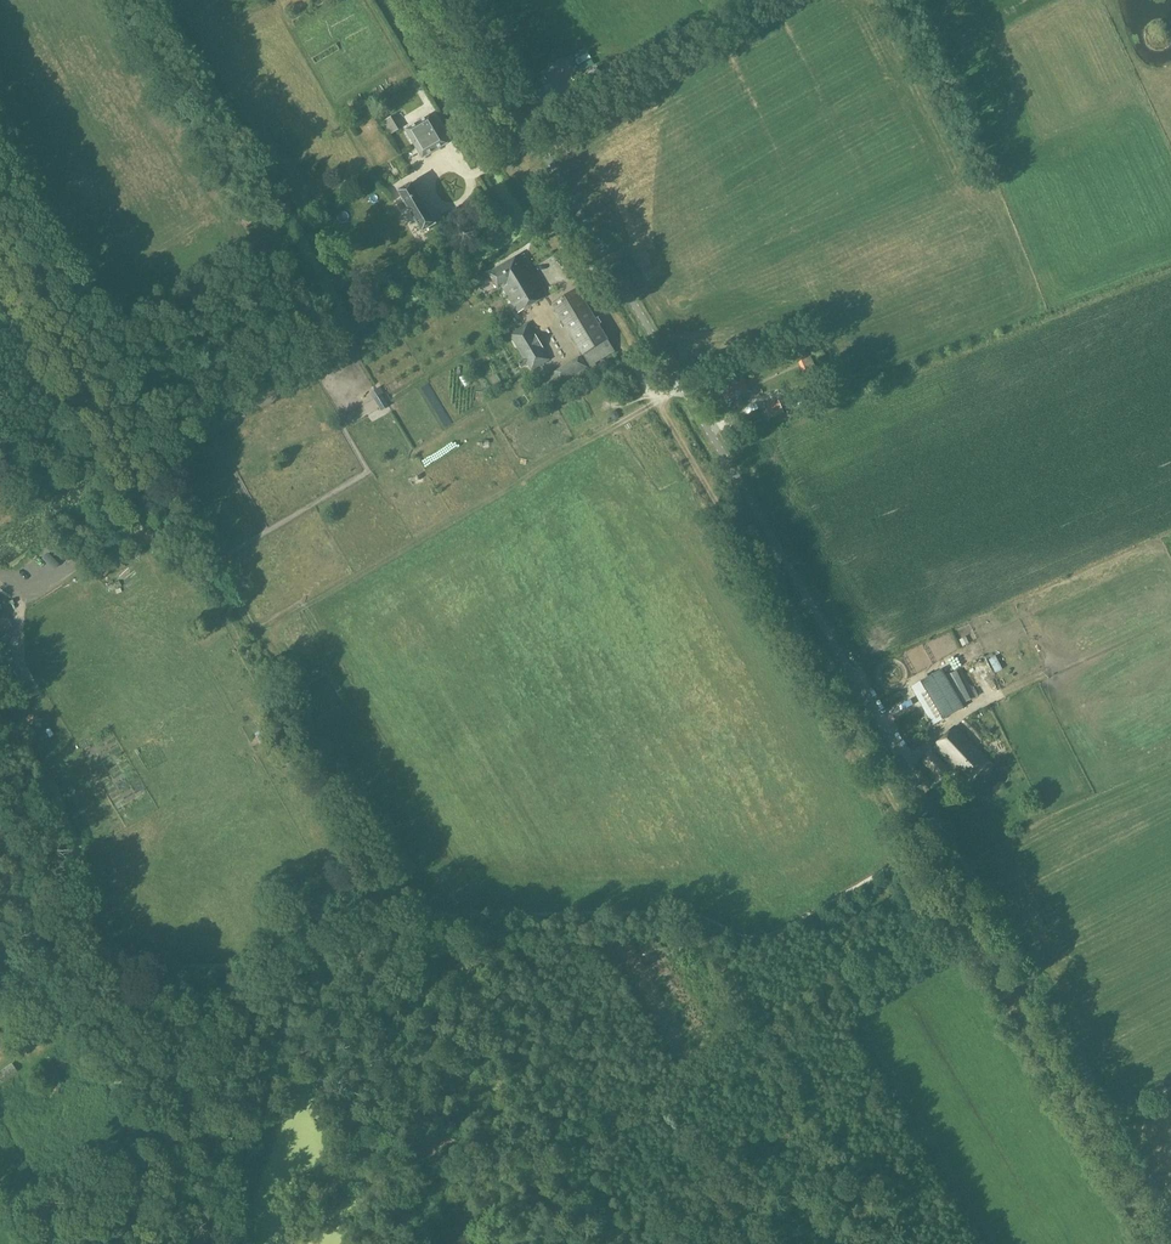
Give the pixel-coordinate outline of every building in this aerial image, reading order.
[(358,108),(349,114),(353,120),(362,115),(358,108)] [(431,114),(405,130),(423,159),(449,144),(431,114)] [(386,128),(397,122),(394,117),(383,123),(386,128)] [(412,184),(399,191),(424,233),(437,225),(412,184)] [(521,255),(490,273),(500,290),(503,287),(519,313),(546,297),(521,255)] [(609,340),(578,289),(552,305),(584,356),(590,367),(616,351),(609,340)] [(522,368),(527,365),(532,372),(551,360),(529,323),(510,335),(524,359),(519,362),(522,368)] [(546,351),(565,349),(564,333),(551,334),(552,341),(546,342),(546,351)] [(805,345),(793,350),(804,372),(815,367),(805,345)] [(561,384),(588,368),(581,356),(554,372),(561,384)] [(744,376),(723,386),(730,401),(751,392),(744,376)] [(529,387),(524,390),(530,401),(536,398),(529,387)] [(378,388),(370,392),(381,411),(389,407),(378,388)] [(828,396),(817,402),(821,408),(832,402),(828,396)] [(981,677),(992,672),(979,644),(951,656),(956,668),(974,661),(981,677)] [(953,674),(967,702),(977,697),(962,669),(953,674)] [(964,708),(943,670),(912,688),(934,725),(964,708)] [(323,722),(339,713),(336,708),(320,717),(323,722)] [(905,724),(916,719),(914,713),(902,718),(905,724)] [(987,760),(955,728),(935,747),(967,780),(987,760)] [(941,780),(949,770),(933,753),(924,763),(941,780)] [(0,1029),(0,1048),(19,1037),(11,1023),(0,1029)] [(0,1072),(0,1081),(2,1083),(17,1072),(12,1064),(0,1072)]
